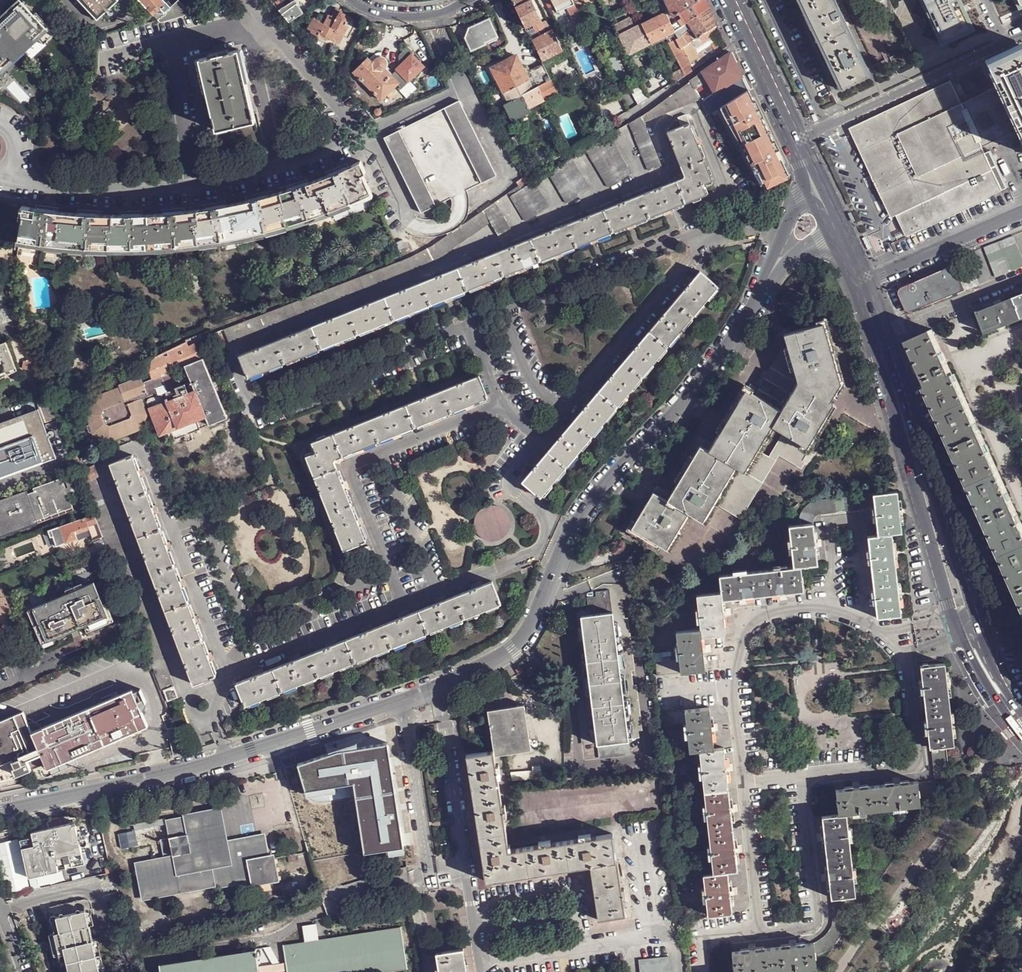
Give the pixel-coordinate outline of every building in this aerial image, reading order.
[(98,20),(119,1),(120,0),(79,0),(98,20)] [(158,19),(160,20),(162,21),(163,21),(171,19),(192,12),(181,0),(179,0),(173,6),(167,0),(141,0),(158,19)] [(532,0),(512,0),(525,27),(532,23),(537,32),(550,25),(547,20),(543,23),(532,0)] [(554,5),(554,6),(558,15),(569,9),(580,31),(586,28),(575,6),(573,0),(552,0),(554,5)] [(642,23),(651,43),(667,35),(674,32),(677,38),(670,42),(669,43),(686,75),(694,70),(684,48),(690,42),(696,39),(689,30),(678,38),(675,31),(671,24),(668,18),(665,12),(659,0),(658,0),(650,4),(656,16),(642,23)] [(665,12),(668,18),(681,11),(697,0),(659,0),(665,12)] [(706,0),(697,0),(681,11),(684,15),(671,24),(675,31),(709,7),(706,0)] [(805,17),(829,67),(832,66),(800,0),(797,0),(805,17)] [(832,66),(843,89),(869,77),(865,69),(832,0),(800,0),(832,66)] [(865,69),(868,68),(835,0),(832,0),(865,69)] [(880,19),(888,15),(888,14),(884,6),(881,7),(878,0),(872,0),(880,19)] [(881,7),(884,6),(888,14),(890,13),(884,0),(878,0),(881,7)] [(940,43),(943,42),(924,0),(920,0),(940,43)] [(943,42),(971,29),(958,0),(924,0),(943,42)] [(36,37),(46,28),(34,15),(22,2),(2,21),(0,22),(0,72),(36,37)] [(295,5),(301,14),(303,12),(297,3),(295,5)] [(279,10),(289,22),(301,14),(295,5),(287,10),(284,6),(281,9),(279,10)] [(713,15),(709,7),(675,31),(678,38),(689,30),(696,39),(697,37),(702,34),(717,24),(713,15)] [(336,19),(340,12),(337,10),(335,10),(331,15),(332,15),(333,16),(332,17),(336,19)] [(46,28),(36,37),(45,46),(57,35),(36,12),(34,15),(46,28)] [(310,24),(308,27),(308,28),(311,30),(311,31),(312,32),(326,40),(327,37),(338,43),(339,43),(343,35),(348,37),(354,26),(355,24),(355,22),(355,20),(353,18),(342,13),(340,12),(336,19),(332,17),(331,16),(328,15),(326,18),(319,15),(317,19),(314,18),(313,19),(310,24)] [(491,17),(470,26),(466,36),(471,49),(486,43),(486,41),(499,36),(491,17)] [(630,17),(614,25),(628,54),(651,43),(642,23),(635,27),(630,17)] [(720,29),(717,24),(702,34),(697,37),(696,39),(690,42),(684,48),(694,70),(703,63),(693,47),(699,43),(705,38),(712,34),(720,29)] [(529,36),(541,60),(562,50),(550,25),(537,32),(529,36)] [(667,35),(670,42),(677,38),(674,32),(667,35)] [(728,46),(722,35),(720,37),(717,40),(712,44),(717,54),(724,49),(728,46)] [(710,59),(699,43),(693,47),(703,63),(710,59)] [(611,44),(599,50),(604,58),(616,53),(611,44)] [(396,70),(391,75),(399,83),(398,84),(402,89),(424,66),(412,54),(413,53),(407,46),(400,54),(398,57),(398,59),(400,62),(402,63),(396,69),(396,70)] [(1017,129),(1021,139),(1021,47),(987,64),(997,88),(1017,129)] [(229,51),(209,56),(200,58),(208,93),(217,130),(256,121),(239,49),(229,51)] [(731,52),(704,71),(717,92),(743,75),(731,52)] [(537,87),(550,80),(542,63),(529,70),(527,65),(522,68),(516,55),(492,68),(508,102),(537,87)] [(387,95),(392,90),(398,84),(399,83),(391,75),(385,68),(387,64),(386,61),(384,58),(380,57),(377,58),(373,62),(368,66),(364,62),(354,72),(362,81),(362,80),(382,100),(387,95)] [(368,66),(373,62),(370,59),(368,57),(364,62),(368,66)] [(832,66),(829,67),(829,68),(840,90),(843,89),(832,66)] [(704,71),(691,79),(702,97),(703,100),(717,92),(704,71)] [(717,92),(703,100),(712,113),(750,89),(743,75),(717,92)] [(540,93),(543,100),(561,90),(554,77),(550,80),(537,87),(540,93)] [(649,108),(651,117),(702,97),(691,79),(649,108)] [(962,105),(951,81),(949,82),(950,83),(856,127),(858,130),(853,132),(854,134),(891,212),(896,211),(897,214),(898,214),(908,235),(987,198),(987,197),(1002,189),(981,147),(1017,129),(997,88),(962,105)] [(528,108),(543,100),(540,93),(537,87),(508,102),(503,105),(511,121),(530,112),(528,108)] [(788,177),(790,176),(776,146),(759,109),(750,89),(726,104),(737,128),(740,127),(751,152),(747,154),(755,172),(760,170),(768,187),(788,177)] [(396,94),(392,90),(387,95),(391,100),(396,94)] [(459,101),(444,107),(481,183),(495,175),(459,101)] [(721,107),(725,115),(731,124),(734,130),(747,154),(751,152),(740,127),(737,128),(726,104),(721,107)] [(444,107),(430,115),(467,190),(481,183),(444,107)] [(641,113),(644,120),(651,117),(649,108),(641,113)] [(641,113),(630,121),(650,170),(662,165),(644,120),(641,113)] [(458,194),(466,190),(467,190),(430,115),(413,123),(450,198),(458,194)] [(690,122),(682,126),(668,131),(686,175),(240,355),(249,377),(707,193),(705,189),(705,188),(704,186),(705,183),(707,182),(713,179),(690,122)] [(413,123),(399,131),(436,205),(450,198),(413,123)] [(586,129),(591,137),(602,131),(597,123),(586,129)] [(436,205),(399,131),(385,138),(421,212),(436,205)] [(609,133),(586,146),(609,185),(632,172),(609,133)] [(571,155),(548,169),(567,202),(588,190),(571,155)] [(24,220),(21,241),(46,244),(64,246),(83,247),(109,248),(133,248),(146,247),(167,246),(188,244),(199,243),(218,239),(240,235),(267,229),(284,224),(305,218),(329,209),(350,201),(371,192),(362,173),(365,171),(360,160),(339,169),(318,177),(301,184),(280,191),(262,196),(245,200),(222,205),(202,209),(186,211),(167,212),(141,214),(122,215),(96,214),(75,213),(49,211),(23,207),(21,220),(24,220)] [(521,187),(511,195),(527,220),(550,206),(534,178),(527,183),(521,187)] [(461,207),(468,209),(469,204),(469,197),(466,190),(458,194),(450,198),(452,201),(452,205),(461,207)] [(46,244),(21,241),(20,244),(47,248),(65,250),(84,251),(109,251),(134,251),(150,251),(168,250),(184,248),(200,246),(223,242),(240,239),(266,232),(285,227),(308,221),(330,213),(351,204),(373,195),(371,192),(350,201),(329,209),(305,218),(284,224),(267,229),(240,235),(218,239),(199,243),(188,244),(167,246),(146,247),(133,248),(109,248),(83,247),(64,246),(46,244)] [(461,227),(433,245),(407,258),(225,329),(230,342),(424,264),(443,255),(491,221),(499,234),(511,228),(496,205),(494,202),(461,227)] [(439,235),(460,226),(462,223),(466,216),(468,209),(461,207),(452,205),(451,208),(449,211),(444,215),(441,217),(436,218),(427,218),(421,218),(416,217),(410,223),(404,229),(412,234),(420,236),(439,235)] [(985,248),(996,278),(1021,267),(1021,261),(1013,237),(985,248)] [(406,247),(402,239),(394,242),(398,250),(406,247)] [(978,285),(969,262),(955,268),(954,265),(906,285),(901,287),(900,288),(898,291),(898,294),(900,298),(905,311),(909,313),(912,312),(916,310),(978,285)] [(523,482),(541,497),(720,286),(701,269),(523,482)] [(12,304),(11,302),(12,301),(11,300),(0,289),(0,290),(0,307),(12,304)] [(999,329),(1006,326),(1021,320),(1021,295),(1017,297),(979,312),(987,333),(999,329)] [(0,309),(0,322),(20,315),(16,304),(12,305),(0,309)] [(819,319),(820,323),(826,322),(843,381),(836,393),(839,396),(847,382),(839,352),(829,317),(819,319)] [(786,332),(796,367),(800,378),(783,408),(775,424),(787,431),(792,434),(804,441),(810,444),(835,402),(832,400),(836,393),(843,381),(826,322),(820,323),(786,332)] [(996,473),(965,402),(952,375),(932,330),(921,335),(908,340),(923,375),(928,386),(940,413),(972,483),(1003,554),(1021,595),(1021,530),(996,473)] [(204,334),(206,339),(209,347),(216,344),(211,331),(204,334)] [(192,338),(195,344),(206,339),(204,334),(192,338)] [(187,342),(145,361),(153,379),(143,383),(141,377),(119,386),(120,388),(93,398),(86,416),(90,426),(87,427),(89,434),(103,440),(105,438),(112,441),(139,430),(141,426),(142,426),(147,415),(142,400),(149,397),(148,399),(148,401),(161,433),(169,430),(172,437),(198,427),(195,420),(207,415),(203,407),(218,401),(208,376),(186,384),(185,383),(183,378),(180,379),(176,369),(202,358),(195,344),(192,338),(186,341),(187,342)] [(7,340),(0,343),(0,371),(17,365),(7,340)] [(796,367),(790,346),(786,347),(793,368),(796,367)] [(793,369),(786,347),(784,347),(764,382),(767,384),(765,388),(762,386),(754,382),(749,389),(783,408),(800,378),(796,367),(793,369)] [(21,359),(19,366),(37,371),(32,355),(21,359)] [(202,358),(176,369),(180,379),(183,378),(185,383),(186,384),(208,376),(218,401),(203,407),(207,415),(195,420),(197,426),(227,414),(204,357),(202,358)] [(955,373),(952,375),(965,402),(968,401),(955,373)] [(344,550),(366,542),(334,460),(490,398),(480,376),(313,442),(315,447),(315,451),(313,453),(306,456),(344,550)] [(937,414),(940,413),(928,386),(925,387),(937,414)] [(775,424),(783,408),(749,389),(748,388),(716,442),(712,448),(739,464),(743,467),(747,470),(757,454),(761,447),(775,424)] [(53,405),(48,392),(36,397),(45,422),(57,417),(53,405)] [(968,401),(965,402),(996,473),(999,471),(968,401)] [(839,404),(835,402),(810,444),(814,447),(839,404)] [(57,456),(39,408),(0,422),(0,477),(57,456)] [(969,484),(972,483),(940,413),(937,414),(950,443),(969,484)] [(785,446),(792,434),(787,431),(774,453),(773,455),(761,447),(757,454),(761,456),(772,463),(770,465),(741,515),(744,518),(781,456),(783,454),(805,467),(809,461),(806,459),(787,447),(785,446)] [(803,444),(804,441),(792,434),(785,446),(787,447),(806,459),(812,450),(803,444)] [(712,448),(716,442),(706,437),(702,442),(704,443),(712,448)] [(814,447),(804,441),(803,444),(812,450),(814,447)] [(739,464),(712,448),(704,443),(699,451),(696,456),(681,480),(674,493),(671,499),(692,512),(696,514),(706,520),(717,502),(739,464)] [(111,462),(194,684),(216,675),(133,453),(111,462)] [(681,480),(696,456),(693,454),(680,476),(678,478),(681,480)] [(760,456),(757,454),(747,470),(751,472),(760,456)] [(95,463),(92,455),(81,459),(84,467),(95,463)] [(751,472),(747,470),(743,467),(721,504),(741,515),(770,465),(772,463),(761,456),(751,472)] [(81,459),(75,461),(77,466),(78,470),(84,467),(81,459)] [(99,475),(95,463),(84,467),(78,470),(82,481),(95,476),(99,475)] [(721,504),(743,467),(739,464),(717,502),(721,504)] [(996,473),(1021,530),(1021,523),(999,471),(996,473)] [(64,486),(61,476),(32,486),(32,489),(27,491),(25,488),(0,497),(0,534),(36,521),(36,518),(72,505),(67,492),(64,486)] [(66,485),(64,486),(67,492),(74,488),(70,476),(65,478),(66,485)] [(984,518),(1000,555),(1003,554),(972,483),(969,484),(984,518)] [(656,491),(671,499),(674,493),(659,485),(656,490),(656,491)] [(898,489),(873,492),(878,533),(868,534),(872,575),(897,572),(896,555),(895,549),(893,531),(903,530),(901,514),(900,507),(898,489)] [(664,545),(670,548),(692,512),(671,499),(656,491),(652,499),(641,517),(639,521),(635,528),(664,545)] [(858,494),(843,496),(845,510),(860,508),(858,494)] [(819,498),(817,498),(811,500),(806,505),(802,510),(800,517),(800,523),(814,521),(815,517),(817,514),(821,512),(845,510),(843,496),(819,498)] [(709,522),(721,504),(717,502),(706,520),(709,522)] [(36,518),(36,521),(72,508),(72,505),(36,518)] [(501,513),(495,511),(492,511),(486,512),(482,516),(479,521),(478,526),(480,531),(483,536),(484,538),(489,540),(495,541),(500,539),(504,536),(507,532),(508,526),(508,521),(505,516),(501,513)] [(89,525),(94,538),(103,535),(94,512),(59,525),(51,528),(49,528),(55,545),(66,541),(77,536),(75,529),(89,525)] [(674,550),(696,514),(692,512),(670,548),(674,550)] [(662,548),(664,545),(635,528),(639,521),(635,519),(630,529),(662,548)] [(774,567),(761,569),(763,593),(780,591),(787,590),(805,589),(802,564),(819,562),(817,545),(816,538),(814,521),(800,523),(790,524),(791,538),(793,551),(794,565),(788,565),(774,567)] [(94,538),(92,539),(98,551),(108,548),(103,535),(94,538)] [(1021,602),(1021,595),(1003,554),(1000,555),(1015,588),(1021,602)] [(763,593),(761,569),(748,570),(735,571),(720,573),(722,590),(698,593),(699,607),(701,621),(701,627),(677,629),(680,657),(681,671),(706,668),(702,634),(727,631),(725,613),(724,607),(724,597),(740,596),(747,595),(763,593)] [(897,572),(872,575),(877,616),(902,613),(900,596),(899,589),(897,572)] [(66,592),(33,606),(47,639),(84,624),(107,614),(103,603),(93,580),(83,584),(66,592)] [(65,588),(66,592),(83,584),(81,581),(65,588)] [(500,604),(492,581),(237,683),(245,705),(500,604)] [(13,590),(11,583),(0,587),(0,591),(2,595),(9,592),(13,590)] [(621,584),(605,583),(599,586),(587,591),(590,613),(613,610),(611,600),(600,601),(599,591),(622,589),(621,584)] [(626,584),(621,584),(622,589),(599,591),(600,601),(611,600),(613,610),(628,739),(604,742),(597,742),(595,727),(589,682),(578,683),(575,684),(582,753),(582,756),(584,758),(587,758),(641,752),(642,752),(644,750),(644,747),(626,584)] [(9,592),(2,595),(0,596),(0,611),(15,604),(9,592)] [(107,614),(84,624),(86,630),(113,618),(105,601),(103,603),(107,614)] [(47,639),(33,606),(27,608),(41,642),(47,639)] [(584,629),(589,682),(595,727),(597,742),(604,742),(628,739),(613,610),(590,613),(581,614),(584,629)] [(141,639),(135,642),(139,652),(145,649),(141,639)] [(130,644),(124,646),(128,656),(134,654),(130,644)] [(681,671),(680,657),(673,657),(672,648),(655,651),(657,673),(681,671)] [(930,746),(931,746),(947,744),(953,743),(952,727),(951,719),(949,703),(947,686),(947,679),(944,662),(921,664),(923,680),(924,694),(925,705),(927,721),(928,733),(930,746)] [(162,691),(157,678),(152,680),(166,717),(171,715),(162,691)] [(178,696),(175,686),(165,690),(169,700),(178,696)] [(133,687),(32,729),(23,709),(0,719),(0,762),(39,746),(48,767),(149,724),(133,687)] [(494,748),(495,753),(505,751),(532,747),(525,703),(489,708),(494,748)] [(703,776),(704,789),(728,786),(726,770),(726,764),(724,747),(714,747),(712,731),(711,723),(709,706),(657,712),(659,726),(683,723),(686,723),(688,737),(690,750),(694,749),(700,748),(701,762),(703,776)] [(332,745),(293,757),(305,793),(356,785),(367,854),(410,848),(392,741),(332,745)] [(949,766),(947,744),(931,746),(933,767),(949,766)] [(496,763),(495,753),(494,748),(469,752),(467,752),(486,879),(590,863),(598,918),(625,914),(623,899),(627,899),(625,886),(621,887),(617,858),(615,858),(611,834),(591,836),(590,833),(579,834),(580,837),(551,842),(551,838),(539,840),(539,843),(512,848),(511,843),(509,843),(505,815),(508,815),(505,802),(503,802),(498,774),(501,774),(500,762),(496,763)] [(532,763),(532,768),(533,776),(540,775),(539,763),(532,763)] [(949,766),(933,767),(934,778),(936,777),(950,776),(949,766)] [(533,776),(532,768),(511,771),(512,779),(533,776)] [(935,779),(936,777),(934,778),(934,779),(917,781),(919,795),(938,793),(935,779)] [(866,810),(872,809),(879,808),(920,804),(919,795),(917,781),(917,779),(900,782),(893,782),(877,784),(860,786),(853,787),(835,789),(839,813),(846,812),(852,812),(859,811),(866,810)] [(728,786),(704,789),(706,804),(708,817),(710,844),(712,857),(712,858),(713,872),(707,873),(703,873),(705,886),(706,900),(708,913),(731,912),(727,871),(737,869),(735,852),(735,845),(731,813),(730,805),(728,786)] [(847,823),(873,820),(872,809),(866,810),(866,813),(862,813),(853,814),(852,812),(846,812),(847,823)] [(145,898),(235,880),(229,844),(222,810),(168,820),(173,838),(162,840),(166,857),(138,863),(145,898)] [(845,895),(855,894),(854,879),(852,865),(851,853),(849,840),(848,825),(847,823),(846,812),(839,813),(822,815),(824,831),(825,840),(828,872),(829,880),(831,897),(845,895)] [(82,852),(76,822),(32,832),(35,845),(23,847),(29,878),(60,871),(57,858),(82,852)] [(229,844),(235,880),(251,877),(254,886),(281,880),(276,854),(266,855),(263,839),(229,844)] [(315,904),(323,901),(320,892),(312,895),(315,904)] [(845,895),(831,897),(832,912),(832,922),(830,929),(826,934),(820,939),(813,942),(815,954),(831,949),(844,929),(846,919),(845,895)] [(86,911),(93,909),(92,905),(89,901),(85,899),(49,907),(55,933),(60,956),(64,971),(101,971),(86,911)] [(139,922),(131,923),(134,940),(143,939),(139,922)] [(286,961),(287,967),(288,971),(366,971),(409,965),(403,926),(284,945),(286,961)] [(60,956),(55,933),(50,935),(55,957),(60,956)] [(813,942),(797,944),(788,945),(772,946),(756,948),(751,949),(731,951),(734,971),(765,971),(767,971),(789,969),(803,968),(816,966),(815,954),(813,942)] [(464,947),(438,950),(440,965),(436,966),(437,971),(468,971),(464,947)] [(259,965),(257,955),(260,954),(259,951),(257,951),(256,949),(159,964),(160,971),(259,971),(259,965)] [(670,956),(640,959),(641,971),(672,971),(670,956)] [(259,965),(259,971),(261,971),(287,967),(286,961),(259,965)]
